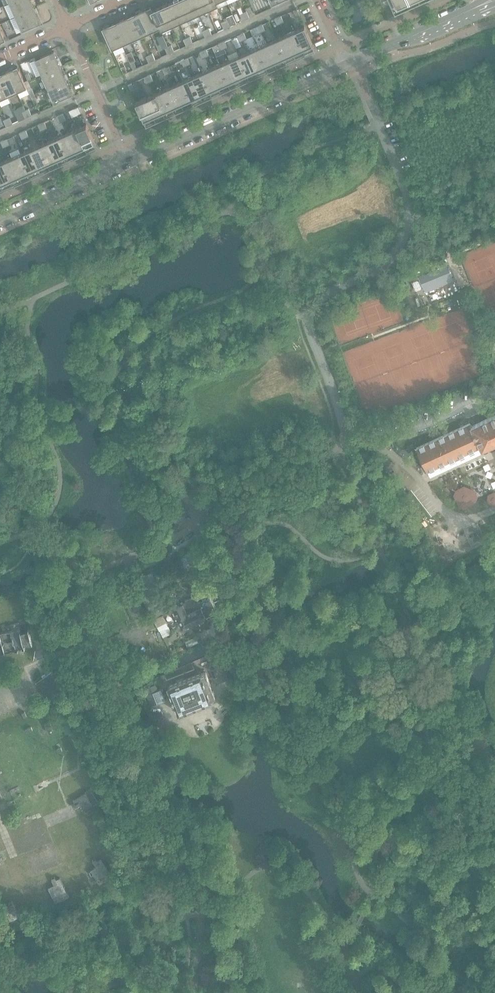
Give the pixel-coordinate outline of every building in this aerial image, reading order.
[(31,0),(15,0),(9,2),(16,16),(37,7),(35,8),(31,0)] [(182,0),(175,0),(171,2),(180,22),(190,18),(182,0)] [(193,0),(182,0),(190,18),(199,14),(193,0)] [(204,0),(193,0),(199,14),(209,9),(204,0)] [(216,0),(204,0),(209,9),(217,6),(216,2),(217,2),(216,0)] [(180,22),(171,2),(162,6),(171,26),(180,22)] [(171,26),(162,6),(152,10),(162,30),(171,26)] [(41,22),(37,13),(39,12),(37,7),(16,16),(22,31),(41,22)] [(162,30),(152,10),(151,7),(147,9),(147,8),(141,10),(151,31),(159,28),(161,31),(162,30)] [(151,31),(141,10),(135,13),(135,14),(132,15),(141,36),(151,31)] [(141,36),(132,15),(128,17),(128,16),(123,19),(132,40),(141,36)] [(132,40),(123,19),(116,22),(113,23),(123,44),(132,40)] [(123,44),(113,23),(109,25),(103,28),(112,49),(123,44)] [(315,49),(304,25),(295,30),(305,54),(315,49)] [(305,54),(295,30),(285,34),(296,58),(305,54)] [(296,58),(285,34),(276,38),(287,62),(296,58)] [(287,62),(276,38),(267,42),(277,66),(287,62)] [(277,66),(267,42),(257,47),(268,70),(277,66)] [(268,70),(257,47),(248,51),(259,74),(268,70)] [(63,64),(60,59),(58,60),(54,51),(35,59),(42,74),(61,66),(60,66),(63,64)] [(259,74),(248,51),(239,55),(249,79),(259,74)] [(249,79),(239,55),(229,59),(240,83),(249,79)] [(240,83),(229,59),(220,63),(231,87),(240,83)] [(231,87),(220,63),(210,68),(221,91),(231,87)] [(27,87),(18,66),(14,68),(13,68),(7,70),(17,91),(27,87)] [(69,78),(67,73),(64,74),(61,66),(42,74),(48,88),(67,79),(69,78)] [(221,91),(210,68),(201,72),(212,96),(221,91)] [(7,70),(2,73),(0,74),(0,79),(7,95),(17,91),(7,70)] [(212,96),(201,72),(192,76),(202,100),(212,96)] [(202,100),(192,76),(183,80),(193,104),(202,100)] [(75,92),(73,87),(70,88),(67,79),(48,88),(54,102),(75,92)] [(193,104),(183,80),(173,84),(184,108),(193,104)] [(184,108),(173,84),(164,88),(175,112),(184,108)] [(175,112),(164,88),(155,93),(165,116),(175,112)] [(165,116),(155,93),(145,97),(156,121),(165,116)] [(156,121),(145,97),(135,101),(146,125),(156,121)] [(97,147),(86,123),(77,128),(87,151),(97,147)] [(87,151),(77,128),(67,132),(78,156),(87,151)] [(78,156),(67,132),(58,136),(69,160),(78,156)] [(69,160),(58,136),(49,140),(59,164),(69,160)] [(59,164),(49,140),(39,144),(50,168),(59,164)] [(50,168),(39,144),(30,148),(41,172),(50,168)] [(41,172),(30,148),(21,153),(31,176),(41,172)] [(31,176),(21,153),(11,157),(22,180),(31,176)] [(22,180),(11,157),(2,161),(13,185),(22,180)] [(2,161),(0,162),(0,182),(3,189),(13,185),(2,161)] [(420,254),(424,265),(429,263),(425,252),(420,254)] [(418,289),(447,277),(451,276),(446,264),(413,278),(418,289)] [(471,426),(470,423),(416,447),(427,471),(454,458),(455,460),(460,458),(459,456),(480,447),(482,450),(494,444),(494,415),(471,426)] [(149,621),(151,620),(171,610),(152,572),(135,581),(134,583),(139,592),(129,598),(135,610),(142,607),(140,602),(143,600),(150,612),(145,615),(149,621)] [(183,603),(192,623),(206,617),(201,607),(212,602),(210,597),(189,606),(187,601),(183,603)] [(192,623),(183,603),(173,608),(182,628),(192,623)] [(167,635),(172,632),(169,625),(168,625),(166,621),(157,626),(158,629),(159,629),(163,637),(167,635)] [(20,649),(28,646),(28,647),(33,645),(28,625),(20,627),(0,633),(0,655),(20,649)] [(219,675),(217,670),(216,667),(211,669),(214,677),(217,676),(219,675)] [(53,671),(37,682),(48,698),(64,687),(53,671)] [(178,713),(198,705),(212,700),(211,699),(216,697),(205,671),(168,686),(178,713)] [(165,700),(163,694),(161,689),(153,692),(157,703),(165,700)] [(49,721),(44,723),(49,733),(54,731),(49,721)] [(62,727),(66,734),(71,732),(68,724),(62,727)]
